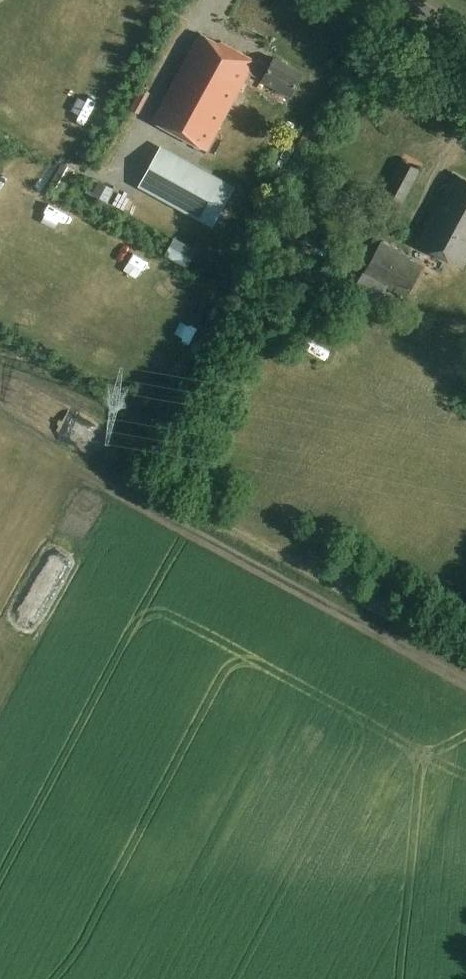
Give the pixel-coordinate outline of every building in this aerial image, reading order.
[(221,41),(203,31),(154,119),(207,149),(249,72),(289,95),(302,73),(275,58),(270,67),(222,40),(221,41)] [(262,98),(290,110),(295,98),(267,86),(262,98)] [(233,185),(161,145),(139,184),(211,224),(233,185)] [(420,170),(402,160),(385,193),(403,202),(420,170)] [(74,169),(61,163),(50,186),(63,192),(74,169)] [(456,172),(417,243),(463,267),(465,261),(465,178),(456,172)] [(195,250),(174,237),(165,253),(187,265),(195,250)] [(411,256),(382,241),(365,277),(375,282),(376,280),(390,287),(389,289),(407,298),(423,266),(409,259),(411,256)]
